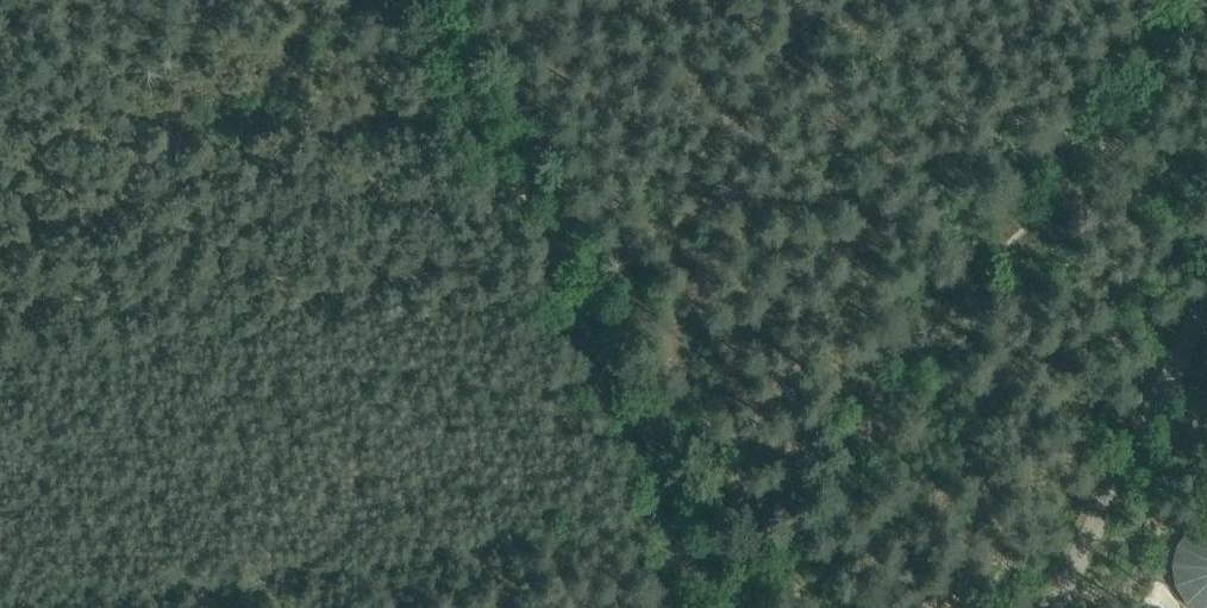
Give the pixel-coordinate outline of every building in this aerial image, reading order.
[(1163,549),(1187,595),(1199,590),(1206,606),(1206,527),(1163,549)]
